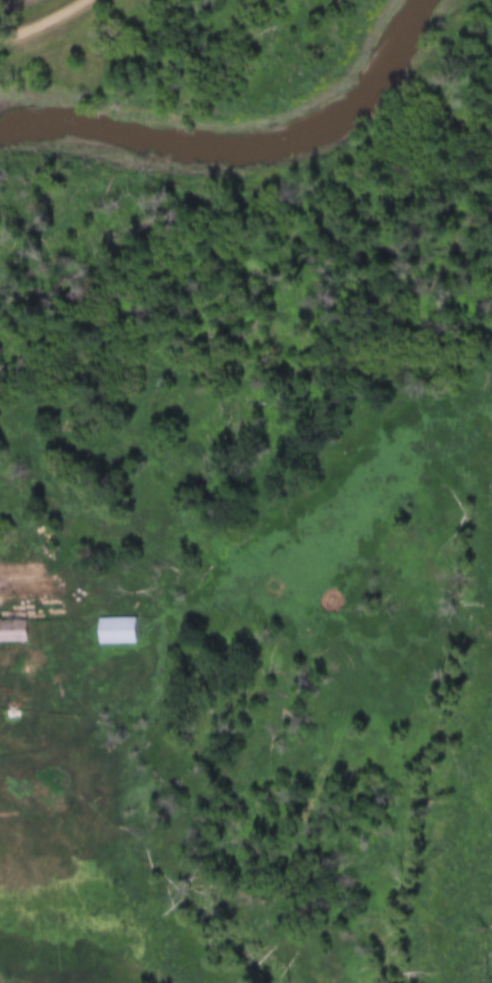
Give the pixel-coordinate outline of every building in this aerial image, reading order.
[(96,617),(95,644),(134,644),(135,618),(96,617)] [(0,621),(0,643),(25,643),(25,620),(0,621)] [(86,753),(77,752),(75,764),(85,765),(86,753)]
